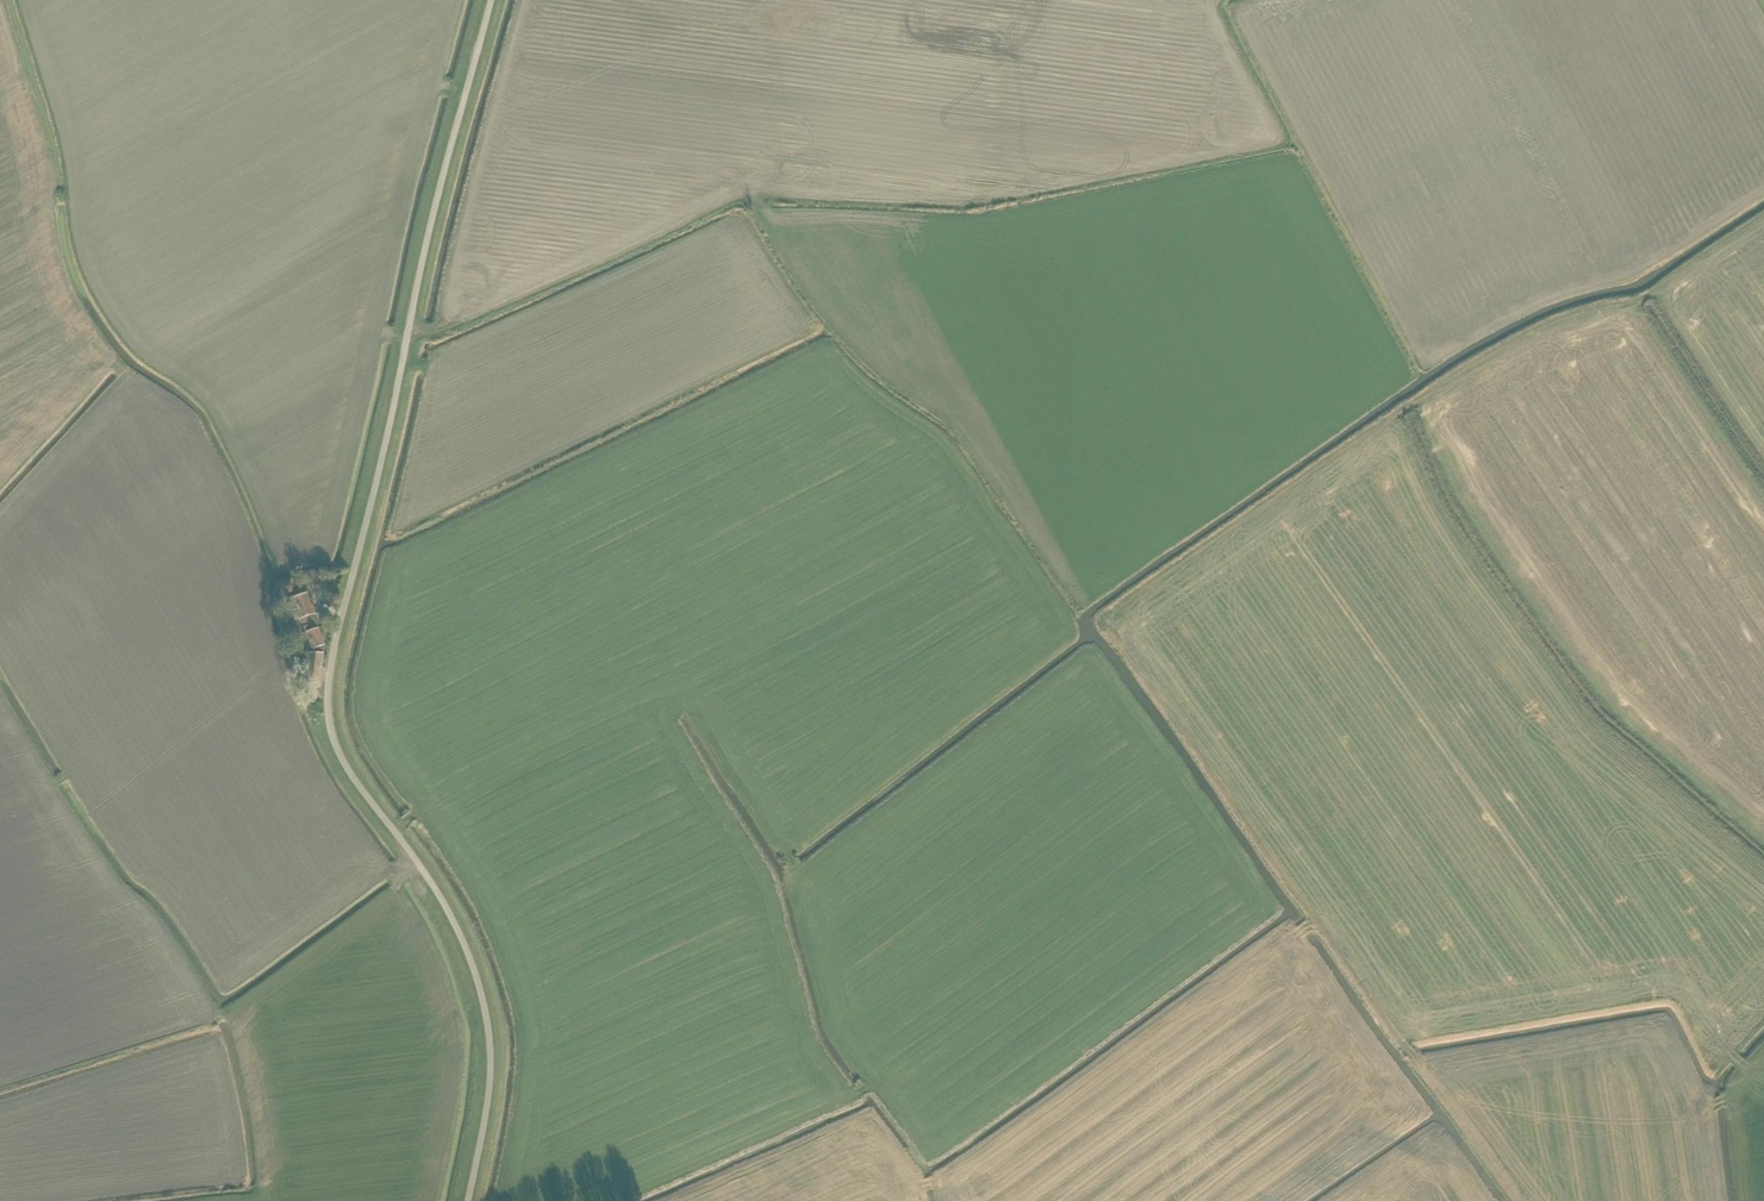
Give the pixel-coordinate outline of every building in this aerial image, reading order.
[(315,654),(308,653),(308,660),(301,660),(301,666),(305,666),(302,683),(306,683),(304,690),(309,691),(310,684),(317,685),(319,668),(321,668),(325,645),(313,614),(314,614),(306,593),(301,595),(298,596),(287,600),(295,621),(300,619),(306,633),(302,634),(305,641),(308,640),(312,650),(313,649),(315,654)]
